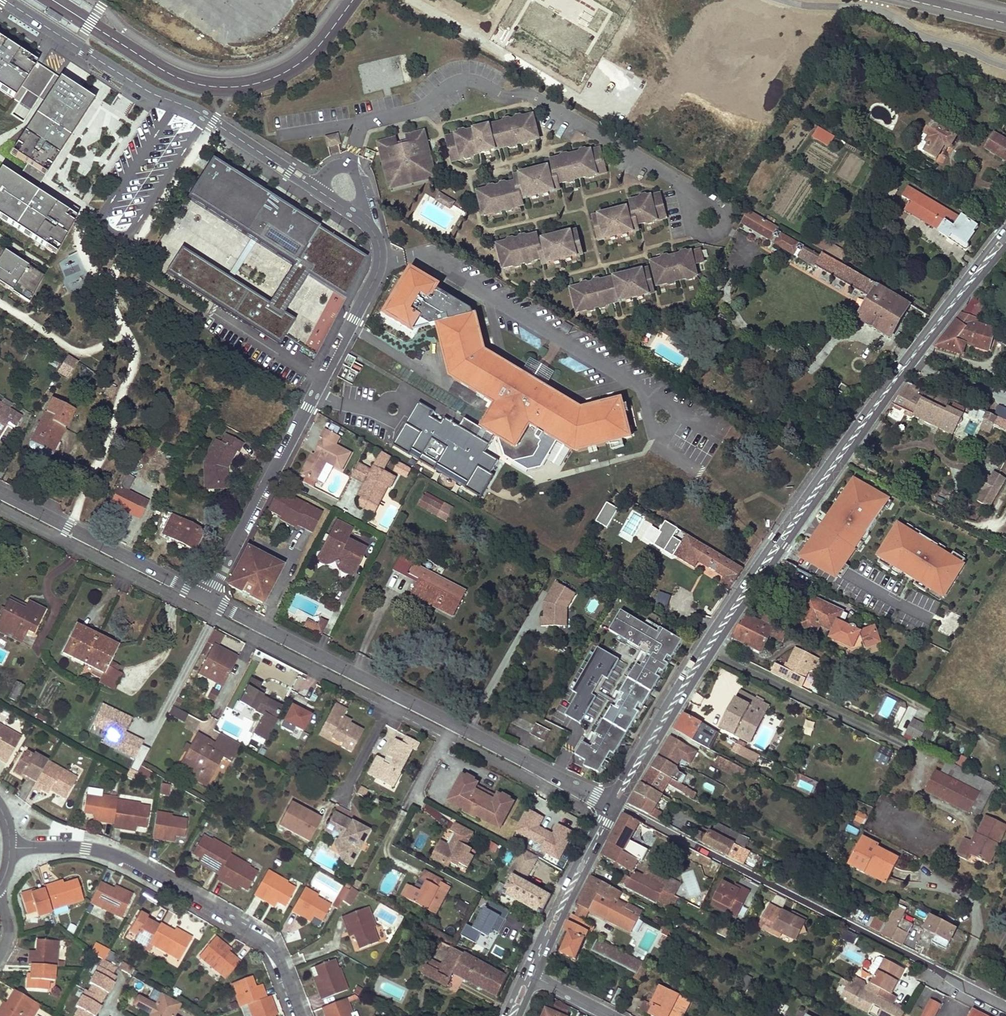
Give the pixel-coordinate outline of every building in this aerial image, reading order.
[(0,40),(0,89),(3,85),(10,89),(7,94),(14,99),(21,88),(37,64),(36,64),(29,76),(24,72),(31,61),(19,53),(17,57),(12,54),(14,50),(0,40)] [(36,64),(31,61),(24,72),(29,76),(36,64)] [(59,79),(37,64),(21,88),(44,102),(59,79)] [(71,87),(59,79),(30,123),(35,126),(30,135),(25,132),(16,145),(21,149),(15,156),(45,176),(94,101),(76,90),(71,99),(66,96),(71,87)] [(0,89),(7,94),(10,89),(3,85),(0,89)] [(76,90),(71,87),(66,96),(71,99),(76,90)] [(459,135),(447,138),(452,161),(465,158),(467,160),(471,159),(472,156),(476,155),(475,152),(480,151),(481,154),(484,153),(486,155),(490,154),(491,151),(495,150),(494,148),(505,145),(506,148),(509,147),(512,148),(516,147),(517,145),(521,144),(523,145),(527,144),(529,142),(533,141),(532,138),(538,136),(533,120),(528,121),(527,118),(523,119),(521,117),(517,118),(515,121),(511,122),(509,120),(505,121),(504,124),(500,125),(501,127),(490,130),(489,127),(486,128),(484,127),(479,128),(478,130),(475,131),(476,134),(471,135),(470,132),(466,133),(464,131),(460,132),(459,135)] [(35,126),(30,123),(25,132),(30,135),(35,126)] [(925,154),(937,161),(943,151),(945,147),(949,149),(950,150),(956,139),(931,124),(925,135),(930,138),(927,144),(930,146),(925,154)] [(819,127),(813,137),(829,147),(835,137),(819,127)] [(424,132),(406,136),(407,141),(408,146),(399,148),(398,143),(397,138),(379,143),(389,183),(411,178),(412,182),(435,177),(424,132)] [(995,134),(986,149),(1005,161),(1005,141),(995,134)] [(930,138),(925,135),(919,144),(919,150),(925,154),(930,146),(927,144),(930,138)] [(336,136),(325,138),(327,146),(338,144),(336,136)] [(11,153),(15,156),(21,149),(16,145),(11,153)] [(484,194),(479,196),(483,212),(489,211),(489,214),(493,213),(495,215),(500,214),(501,212),(505,211),(507,212),(511,211),(513,209),(517,208),(516,204),(522,203),(521,200),(520,197),(525,196),(526,199),(530,198),(532,200),(536,199),(538,196),(542,195),(544,197),(548,196),(550,193),(553,192),(553,189),(558,188),(558,185),(557,181),(562,180),(563,183),(567,182),(569,184),(573,183),(574,181),(577,180),(576,176),(581,175),(582,179),(586,178),(588,179),(592,178),(593,176),(605,173),(600,150),(587,153),(585,151),(581,152),(580,154),(576,155),(577,159),(572,160),(571,157),(569,157),(567,156),(562,157),(561,159),(557,160),(558,163),(552,165),(553,167),(554,171),(549,172),(548,169),(544,170),(542,168),(537,169),(536,172),(532,173),(530,171),(526,172),(524,175),(520,176),(521,179),(515,181),(516,183),(517,186),(512,188),(511,184),(507,185),(505,184),(501,185),(499,187),(495,188),(493,187),(489,188),(487,190),(484,191),(484,194)] [(270,198),(211,161),(195,186),(203,191),(196,202),(246,234),(270,198)] [(41,182),(45,176),(28,164),(23,171),(17,180),(35,192),(41,182)] [(74,224),(65,218),(68,213),(52,203),(42,218),(34,213),(39,206),(42,208),(45,204),(44,203),(47,199),(17,180),(8,174),(5,179),(0,176),(0,216),(2,213),(11,218),(8,223),(22,233),(26,228),(34,233),(31,238),(45,247),(48,242),(59,249),(74,224)] [(411,178),(389,183),(390,188),(412,182),(411,178)] [(293,267),(307,276),(345,300),(348,294),(262,240),(283,206),(276,202),(270,198),(246,234),(196,202),(203,191),(195,186),(187,200),(250,240),(256,243),(293,267)] [(961,219),(908,188),(903,197),(910,201),(905,210),(941,230),(939,232),(964,249),(974,234),(973,233),(977,227),(963,217),(961,219)] [(440,195),(436,200),(450,208),(453,203),(440,195)] [(603,216),(599,217),(600,220),(594,221),(598,238),(604,236),(605,240),(609,239),(611,240),(615,239),(616,237),(620,236),(623,237),(627,236),(628,234),(632,233),(631,230),(637,228),(636,226),(635,222),(641,221),(641,224),(645,223),(648,225),(652,224),(653,222),(657,220),(665,218),(659,195),(647,198),(645,197),(641,198),(640,200),(636,201),(637,204),(631,206),(631,209),(632,212),(627,213),(626,210),(622,211),(620,209),(616,210),(615,213),(610,214),(608,212),(604,213),(603,216)] [(42,218),(52,203),(47,199),(44,203),(45,204),(42,208),(39,206),(34,213),(42,218)] [(361,256),(283,206),(262,240),(348,294),(357,276),(352,273),(361,256)] [(779,228),(749,211),(742,223),(771,240),(799,257),(805,247),(778,231),(779,228)] [(0,216),(0,218),(8,223),(11,218),(2,213),(0,216)] [(74,224),(77,218),(68,213),(65,218),(74,224)] [(26,228),(22,233),(31,238),(34,233),(26,228)] [(504,247),(498,249),(502,265),(508,264),(509,267),(513,266),(515,268),(519,267),(520,265),(525,264),(527,265),(531,264),(532,262),(536,261),(535,257),(541,256),(541,259),(542,262),(548,261),(549,264),(553,263),(555,264),(559,263),(560,261),(565,260),(567,262),(571,261),(572,258),(576,257),(575,254),(581,252),(577,236),(571,237),(570,234),(566,235),(564,233),(560,234),(559,237),(554,238),(552,236),(548,237),(547,240),(543,241),(544,244),(539,245),(538,242),(537,239),(531,241),(530,237),(526,238),(524,237),(520,238),(519,240),(515,241),(512,240),(508,241),(507,243),(503,244),(504,247)] [(828,247),(815,239),(812,244),(825,252),(828,247)] [(165,274),(211,303),(279,346),(295,321),(283,314),(307,276),(293,267),(269,305),(232,281),(256,243),(250,240),(226,278),(181,249),(165,274)] [(48,242),(45,247),(56,255),(59,249),(48,242)] [(821,257),(805,247),(799,257),(815,266),(821,257)] [(825,252),(823,254),(842,265),(846,258),(828,247),(825,252)] [(0,249),(0,255),(9,260),(12,256),(0,249)] [(658,265),(653,266),(657,283),(663,281),(663,285),(667,284),(669,285),(674,284),(675,282),(677,281),(677,278),(681,277),(682,280),(686,279),(688,281),(692,280),(693,277),(696,277),(694,265),(703,263),(700,251),(688,254),(686,252),(681,253),(680,256),(676,257),(677,260),(673,262),(672,258),(669,259),(667,257),(663,258),(662,260),(658,261),(658,265)] [(823,254),(821,257),(815,266),(871,299),(859,319),(891,338),(910,305),(843,266),(842,265),(823,254)] [(29,303),(42,281),(35,277),(37,273),(28,267),(26,270),(20,266),(22,263),(12,256),(9,260),(0,255),(0,278),(22,293),(19,297),(29,303)] [(365,258),(361,256),(352,273),(357,276),(365,258)] [(59,268),(71,292),(88,283),(75,260),(59,268)] [(28,267),(37,273),(41,268),(32,262),(28,267)] [(578,291),(572,293),(576,309),(582,308),(583,311),(586,310),(589,312),(593,311),(594,308),(598,307),(601,309),(605,308),(606,305),(610,304),(609,301),(614,300),(620,298),(620,302),(624,301),(631,301),(632,299),(636,298),(638,299),(643,298),(644,296),(648,295),(647,292),(653,290),(649,274),(643,275),(642,272),(638,273),(636,271),(632,272),(630,275),(626,276),(624,274),(620,275),(619,278),(615,279),(616,282),(610,283),(605,285),(604,281),(600,282),(598,281),(594,282),(593,284),(588,285),(586,284),(582,285),(581,287),(577,288),(578,291)] [(42,281),(44,277),(37,273),(35,277),(42,281)] [(448,317),(450,321),(461,319),(460,315),(470,312),(468,307),(411,273),(405,283),(414,289),(407,300),(436,317),(436,320),(448,317)] [(19,297),(22,293),(0,278),(0,284),(19,297)] [(414,289),(405,283),(398,294),(407,300),(414,289)] [(971,301),(962,313),(978,319),(980,320),(988,306),(981,295),(971,301)] [(978,319),(962,313),(936,346),(962,354),(965,344),(989,351),(996,329),(977,324),(978,319)] [(485,352),(475,315),(471,316),(461,319),(450,321),(439,324),(452,377),(498,404),(484,428),(501,438),(507,455),(515,460),(533,455),(538,447),(536,444),(539,440),(541,441),(546,433),(576,451),(630,438),(621,401),(582,411),(549,391),(546,395),(539,390),(523,381),(516,376),(518,372),(485,352)] [(59,372),(67,378),(77,363),(68,357),(59,372)] [(229,366),(218,361),(214,368),(225,374),(229,366)] [(355,362),(351,369),(359,373),(363,366),(355,362)] [(530,369),(523,381),(539,390),(546,378),(548,375),(541,370),(532,365),(530,369)] [(240,373),(234,370),(227,381),(233,385),(240,373)] [(908,384),(893,405),(895,406),(895,409),(900,411),(901,409),(933,425),(935,421),(940,423),(938,428),(952,435),(957,426),(959,426),(962,421),(961,419),(964,413),(964,409),(955,404),(953,406),(951,409),(947,407),(950,399),(908,384)] [(109,386),(105,394),(111,397),(115,389),(109,386)] [(24,412),(3,399),(0,403),(21,416),(24,412)] [(52,400),(46,412),(65,422),(71,410),(52,400)] [(409,425),(422,404),(419,402),(406,423),(409,425)] [(10,420),(17,424),(22,417),(21,416),(0,403),(0,436),(7,424),(10,420)] [(482,430),(483,429),(465,418),(460,426),(445,417),(442,423),(432,417),(435,411),(422,404),(409,425),(406,423),(393,445),(409,455),(413,450),(422,455),(419,461),(435,470),(438,465),(468,483),(465,488),(481,498),(494,476),(491,474),(498,461),(485,453),(495,437),(482,430)] [(988,413),(972,406),(968,414),(984,422),(988,413)] [(74,411),(71,410),(65,422),(67,423),(74,411)] [(65,422),(46,412),(31,442),(30,444),(30,445),(30,446),(30,447),(31,448),(32,448),(32,449),(33,449),(34,449),(35,449),(35,451),(36,452),(36,453),(37,454),(38,454),(39,455),(41,455),(43,455),(44,454),(46,456),(47,457),(48,457),(50,456),(52,454),(67,423),(65,422)] [(988,413),(984,422),(981,428),(990,433),(993,426),(1005,432),(1005,422),(988,413)] [(10,420),(7,424),(14,429),(17,424),(10,420)] [(329,422),(325,430),(340,437),(344,430),(329,422)] [(882,422),(876,430),(880,433),(886,424),(882,422)] [(342,470),(351,454),(336,446),(340,437),(325,430),(321,438),(323,439),(322,442),(323,445),(319,452),(321,453),(319,457),(312,454),(302,474),(316,482),(327,462),(342,470)] [(223,484),(223,470),(224,467),(227,468),(236,451),(238,452),(243,443),(226,435),(222,443),(216,440),(204,463),(205,485),(223,484)] [(138,449),(133,460),(136,461),(141,451),(138,449)] [(372,470),(358,463),(351,477),(365,484),(361,490),(364,491),(360,497),(362,498),(378,506),(388,488),(390,489),(396,478),(382,471),(390,457),(382,452),(372,470)] [(657,455),(649,469),(660,475),(668,462),(657,455)] [(399,463),(394,472),(407,478),(411,470),(399,463)] [(130,465),(125,473),(133,478),(134,478),(139,469),(130,465)] [(111,504),(140,518),(148,502),(126,491),(133,478),(125,473),(124,473),(117,487),(119,488),(111,504)] [(995,481),(1003,486),(1005,481),(1005,477),(1000,473),(995,481)] [(995,481),(982,474),(976,484),(988,491),(981,503),(987,507),(994,494),(997,496),(1003,486),(995,481)] [(686,489),(694,479),(689,475),(681,486),(686,489)] [(888,500),(854,479),(824,523),(842,537),(831,552),(847,562),(855,549),(856,549),(854,548),(865,531),(867,533),(868,532),(875,520),(885,508),(884,507),(888,500)] [(167,485),(160,482),(154,493),(160,497),(167,485)] [(322,513),(277,491),(268,510),(279,516),(282,517),(280,519),(296,528),(297,525),(300,526),(312,533),(322,513)] [(229,499),(239,505),(243,498),(232,493),(229,499)] [(994,494),(987,507),(990,509),(997,496),(994,494)] [(419,507),(426,511),(431,501),(424,497),(419,507)] [(438,517),(445,503),(433,497),(426,511),(438,517)] [(378,506),(362,498),(360,501),(360,508),(374,515),(378,506)] [(892,502),(888,500),(884,507),(885,508),(888,510),(892,502)] [(597,523),(609,529),(619,508),(607,502),(597,523)] [(445,503),(438,517),(447,522),(454,508),(445,503)] [(161,534),(195,550),(205,530),(179,518),(182,510),(175,506),(171,514),(161,534)] [(337,521),(320,554),(333,560),(335,559),(339,569),(352,576),(366,549),(347,539),(352,529),(337,521)] [(842,537),(824,523),(800,557),(837,578),(838,575),(846,564),(847,562),(831,552),(842,537)] [(897,524),(877,556),(880,558),(892,566),(893,566),(903,573),(906,575),(907,575),(910,571),(915,574),(912,579),(915,581),(927,588),(931,590),(942,597),(943,598),(963,565),(962,564),(950,557),(942,552),(936,548),(937,546),(931,542),(920,535),(919,535),(918,537),(904,528),(897,524)] [(918,537),(919,535),(920,535),(921,533),(907,524),(904,528),(918,537)] [(868,532),(867,533),(865,531),(854,548),(856,549),(855,549),(858,551),(869,533),(868,532)] [(744,569),(687,534),(674,556),(694,568),(698,561),(725,577),(720,585),(729,591),(744,569)] [(931,542),(937,546),(936,548),(942,552),(945,548),(932,540),(931,542)] [(281,566),(247,549),(228,585),(241,592),(249,577),(257,581),(249,596),(262,603),(281,566)] [(415,559),(403,553),(393,571),(405,577),(407,573),(415,559)] [(950,557),(962,564),(965,560),(953,553),(950,557)] [(333,560),(320,554),(317,560),(326,565),(332,562),(333,560)] [(892,566),(880,558),(877,563),(889,570),(892,566)] [(846,564),(838,575),(841,577),(849,565),(846,564)] [(417,583),(412,594),(439,608),(444,599),(458,607),(466,591),(440,578),(438,580),(432,576),(433,574),(415,565),(410,575),(419,579),(417,583)] [(903,573),(893,566),(890,571),(901,577),(903,573)] [(906,575),(904,576),(911,581),(912,579),(915,574),(910,571),(907,575),(906,575)] [(410,575),(407,573),(405,577),(417,583),(419,579),(410,575)] [(249,577),(241,592),(249,596),(257,581),(249,577)] [(925,592),(927,588),(915,581),(913,585),(925,592)] [(576,594),(556,583),(544,602),(544,617),(541,617),(541,627),(567,627),(567,609),(576,594)] [(939,601),(942,597),(931,590),(928,595),(933,598),(939,601)] [(810,596),(803,611),(805,611),(811,597),(810,596)] [(820,625),(834,631),(842,613),(842,612),(811,597),(805,611),(803,611),(796,626),(812,634),(817,624),(820,625)] [(10,599),(9,602),(25,610),(27,607),(10,599)] [(458,607),(444,599),(439,608),(454,616),(458,607)] [(21,643),(27,630),(33,633),(44,610),(29,603),(27,607),(25,610),(9,602),(5,610),(2,616),(0,619),(0,633),(21,643)] [(672,641),(674,636),(661,628),(658,633),(644,625),(621,611),(609,631),(639,648),(642,644),(667,658),(668,656),(672,658),(680,645),(672,641)] [(766,612),(762,621),(773,626),(777,618),(766,612)] [(847,616),(842,613),(834,631),(830,638),(853,648),(863,644),(879,639),(875,627),(860,632),(858,631),(857,630),(856,629),(856,628),(854,627),(853,626),(851,627),(849,627),(843,625),(847,616)] [(762,621),(761,620),(760,622),(747,615),(740,626),(738,625),(732,637),(761,652),(770,635),(783,642),(787,633),(773,626),(762,621)] [(321,618),(318,624),(325,628),(328,622),(321,618)] [(318,624),(307,619),(303,626),(321,636),(325,628),(318,624)] [(658,633),(661,628),(647,620),(644,625),(658,633)] [(90,637),(92,634),(76,626),(63,653),(84,663),(95,639),(90,637)] [(213,630),(206,643),(210,645),(213,646),(217,648),(224,636),(213,630)] [(672,641),(680,645),(682,641),(674,636),(672,641)] [(95,639),(84,663),(94,669),(104,673),(101,678),(99,683),(105,686),(113,690),(121,674),(116,672),(113,670),(116,665),(109,662),(117,646),(102,639),(100,642),(95,639)] [(879,639),(863,644),(864,648),(880,643),(879,639)] [(668,665),(672,658),(668,656),(667,658),(642,644),(639,648),(648,653),(668,665)] [(217,648),(213,646),(198,674),(207,679),(222,650),(217,648)] [(209,648),(205,646),(200,654),(204,656),(209,648)] [(577,694),(565,715),(580,724),(596,698),(592,695),(603,677),(607,680),(619,660),(598,647),(572,691),(577,694)] [(775,664),(771,673),(801,687),(815,657),(796,648),(786,669),(775,664)] [(228,653),(222,650),(207,679),(223,687),(238,659),(230,655),(229,657),(227,656),(228,653)] [(592,748),(582,742),(577,752),(587,759),(584,766),(598,773),(610,753),(614,755),(639,713),(635,711),(639,704),(643,707),(660,679),(656,676),(660,670),(663,672),(668,665),(648,653),(640,667),(637,665),(620,693),(623,695),(615,708),(612,706),(595,734),(599,736),(592,748)] [(94,669),(92,674),(101,678),(104,673),(94,669)] [(251,680),(246,689),(239,703),(263,715),(254,734),(266,740),(276,721),(274,720),(281,706),(261,696),(256,693),(258,689),(261,685),(251,680)] [(24,687),(16,683),(8,698),(16,702),(24,687)] [(220,693),(213,689),(209,697),(216,701),(220,693)] [(741,692),(737,700),(746,704),(750,696),(741,692)] [(769,706),(750,696),(746,704),(737,700),(735,699),(721,728),(736,736),(737,735),(750,742),(769,706)] [(888,718),(895,701),(887,697),(879,714),(888,718)] [(177,698),(173,707),(178,709),(182,701),(177,698)] [(347,710),(335,703),(322,728),(334,734),(331,738),(343,744),(341,747),(351,752),(363,731),(353,725),(352,727),(349,726),(350,724),(351,721),(343,717),(347,710)] [(131,719),(102,705),(92,725),(107,732),(105,736),(119,743),(116,750),(135,759),(143,742),(122,732),(124,729),(126,730),(131,719)] [(311,716),(292,706),(278,733),(297,743),(311,716)] [(178,709),(173,707),(168,714),(184,722),(188,715),(178,709)] [(685,714),(675,730),(692,741),(698,730),(708,736),(712,729),(702,722),(685,714)] [(925,727),(911,720),(904,734),(917,741),(925,727)] [(531,734),(545,741),(551,732),(536,724),(531,734)] [(0,726),(0,757),(1,757),(0,759),(0,760),(7,764),(22,738),(0,726)] [(801,731),(806,742),(815,739),(810,727),(801,731)] [(322,728),(318,735),(330,741),(331,738),(334,734),(322,728)] [(208,782),(222,757),(212,751),(205,747),(208,741),(198,734),(191,747),(188,752),(180,767),(189,772),(208,782)] [(240,745),(221,734),(215,744),(212,751),(222,757),(231,762),(240,745)] [(728,734),(726,737),(736,743),(738,744),(739,741),(728,734)] [(119,743),(105,736),(102,743),(116,750),(119,743)] [(407,736),(404,743),(413,748),(416,750),(420,743),(407,736)] [(690,763),(697,752),(671,737),(660,757),(676,767),(681,758),(690,763)] [(404,743),(396,739),(387,756),(394,759),(391,765),(384,762),(385,760),(378,756),(369,774),(376,778),(378,774),(385,778),(389,785),(393,788),(398,779),(395,773),(397,771),(400,773),(413,748),(404,743)] [(215,744),(208,741),(205,747),(212,751),(215,744)] [(738,744),(736,743),(732,751),(756,763),(760,756),(745,748),(738,744)] [(876,760),(886,765),(892,752),(882,747),(876,760)] [(36,782),(48,762),(34,754),(31,758),(23,754),(13,772),(22,777),(23,774),(29,779),(36,782)] [(747,771),(716,756),(715,759),(717,760),(716,761),(720,764),(718,768),(737,778),(738,775),(743,778),(747,771)] [(956,764),(963,767),(966,758),(959,756),(956,764)] [(676,767),(660,757),(652,768),(682,784),(686,776),(676,770),(677,767),(676,767)] [(995,785),(947,761),(941,773),(980,793),(989,798),(992,791),(995,785)] [(77,779),(48,762),(36,782),(33,788),(40,791),(41,789),(49,794),(51,790),(52,788),(55,789),(54,792),(66,798),(77,779)] [(150,772),(139,765),(136,774),(146,779),(150,772)] [(652,768),(642,784),(661,794),(668,784),(684,793),(694,799),(695,796),(697,793),(682,784),(652,768)] [(115,770),(113,780),(120,782),(122,774),(115,770)] [(925,791),(970,814),(971,813),(980,793),(941,773),(936,771),(925,791)] [(208,782),(189,772),(187,776),(206,786),(208,782)] [(376,778),(389,785),(385,778),(378,774),(376,778)] [(463,775),(449,801),(500,829),(514,803),(499,794),(497,797),(491,794),(489,797),(482,794),(484,790),(477,786),(478,783),(463,775)] [(701,788),(712,794),(716,787),(705,781),(701,788)] [(161,783),(159,795),(168,796),(170,785),(161,783)] [(629,806),(658,820),(661,814),(654,809),(663,795),(661,794),(642,784),(629,805),(629,806)] [(364,798),(368,790),(361,786),(357,794),(364,798)] [(989,798),(980,793),(971,813),(979,817),(989,798)] [(56,795),(53,802),(62,806),(66,800),(56,795)] [(97,821),(114,823),(117,801),(118,798),(102,796),(102,798),(86,796),(83,813),(94,814),(98,815),(97,821)] [(429,799),(422,808),(436,819),(443,810),(429,799)] [(140,804),(117,801),(114,823),(113,827),(131,830),(132,825),(136,826),(146,828),(149,808),(139,806),(140,804)] [(875,817),(886,821),(892,806),(881,802),(875,817)] [(279,825),(310,841),(321,819),(291,803),(279,825)] [(544,817),(528,809),(516,831),(543,845),(541,849),(559,859),(573,831),(559,824),(554,834),(539,826),(544,817)] [(864,826),(869,817),(859,812),(854,821),(864,826)] [(170,840),(171,834),(175,835),(185,837),(187,820),(172,817),(172,815),(157,813),(153,838),(170,840)] [(334,813),(327,826),(335,831),(340,834),(344,836),(338,847),(337,850),(344,854),(341,860),(351,865),(369,832),(357,825),(356,828),(351,825),(350,821),(334,813)] [(630,840),(640,822),(625,814),(602,855),(631,871),(638,860),(642,862),(648,850),(630,840)] [(987,816),(978,835),(980,835),(979,839),(977,838),(974,843),(965,839),(957,856),(967,860),(969,854),(986,862),(995,842),(998,844),(1005,827),(1005,825),(987,816)] [(717,823),(712,833),(744,849),(749,840),(717,823)] [(451,831),(457,834),(453,841),(455,842),(452,848),(450,847),(441,842),(435,852),(442,856),(439,861),(449,867),(451,863),(458,867),(459,864),(468,868),(474,857),(470,855),(472,850),(466,847),(473,833),(455,824),(451,831)] [(846,824),(843,830),(855,836),(858,830),(846,824)] [(335,831),(327,826),(324,831),(333,835),(335,831)] [(712,833),(709,831),(707,836),(703,844),(743,864),(749,852),(744,849),(712,833)] [(700,833),(697,841),(703,844),(707,836),(700,833)] [(344,836),(340,834),(335,845),(338,847),(344,836)] [(211,841),(202,836),(192,854),(201,859),(205,861),(203,865),(219,874),(230,855),(232,851),(212,839),(211,841)] [(879,846),(862,837),(848,864),(865,872),(869,865),(871,866),(870,869),(889,878),(899,859),(878,848),(879,846)] [(995,842),(986,862),(989,864),(998,844),(995,842)] [(312,851),(307,849),(303,856),(308,858),(312,851)] [(513,876),(503,893),(506,895),(507,893),(540,911),(539,913),(542,915),(552,896),(525,881),(537,859),(523,850),(510,873),(513,876)] [(442,856),(435,852),(432,858),(439,861),(442,856)] [(219,874),(216,879),(232,888),(235,884),(239,886),(248,891),(258,873),(249,868),(250,867),(230,855),(219,874)] [(869,865),(865,872),(887,883),(889,878),(870,869),(871,866),(869,865)] [(635,872),(633,875),(672,895),(674,896),(681,884),(647,867),(643,876),(635,872)] [(254,895),(270,904),(272,899),(277,902),(285,906),(296,889),(287,884),(287,883),(267,871),(254,895)] [(422,892),(413,887),(407,898),(436,914),(450,887),(442,883),(443,881),(425,871),(421,879),(427,883),(422,892)] [(627,886),(657,902),(657,901),(666,906),(669,900),(672,895),(633,875),(632,877),(631,878),(625,875),(623,878),(621,882),(627,886)] [(617,900),(621,892),(592,876),(577,904),(585,908),(589,910),(597,894),(639,917),(640,917),(643,912),(628,904),(628,905),(617,900)] [(45,890),(51,910),(84,899),(78,880),(64,884),(60,885),(59,883),(44,887),(45,890)] [(734,887),(723,882),(714,899),(731,908),(728,913),(737,917),(750,892),(741,887),(740,890),(734,887)] [(90,902),(122,918),(133,895),(118,888),(117,891),(100,883),(90,902)] [(407,898),(413,887),(408,885),(402,896),(407,898)] [(310,914),(314,916),(322,921),(331,906),(317,898),(318,897),(304,888),(292,911),(307,919),(310,914)] [(342,901),(348,891),(343,888),(332,906),(337,909),(342,901)] [(357,892),(350,888),(348,891),(342,901),(349,906),(357,892)] [(52,912),(51,910),(45,890),(36,893),(32,895),(31,892),(21,895),(27,915),(36,912),(38,917),(52,912)] [(507,893),(506,895),(539,913),(540,911),(507,893)] [(597,894),(589,910),(631,933),(639,917),(597,894)] [(714,899),(711,904),(728,913),(731,908),(714,899)] [(910,904),(901,899),(898,904),(907,909),(910,904)] [(464,914),(468,905),(460,900),(455,909),(464,914)] [(511,911),(490,901),(486,909),(484,907),(473,928),(467,924),(461,935),(476,944),(482,933),(485,935),(492,933),(500,917),(505,920),(511,911)] [(898,904),(881,935),(902,945),(913,924),(902,919),(907,909),(898,904)] [(769,905),(768,907),(780,914),(782,911),(769,905)] [(342,917),(348,933),(353,931),(354,935),(359,949),(378,942),(373,928),(375,927),(368,907),(342,917)] [(796,918),(791,916),(782,911),(780,914),(768,907),(758,926),(765,929),(766,928),(773,931),(773,929),(782,934),(797,941),(800,934),(806,933),(804,927),(807,920),(797,915),(796,918)] [(585,908),(579,918),(583,920),(589,910),(585,908)] [(148,917),(139,913),(128,930),(137,935),(134,940),(147,947),(149,943),(158,927),(151,923),(146,920),(148,917)] [(932,915),(927,913),(923,921),(928,923),(932,915)] [(572,915),(569,921),(588,931),(588,932),(589,932),(591,933),(595,926),(583,920),(579,918),(572,915)] [(946,949),(949,943),(957,928),(932,915),(928,923),(924,930),(936,936),(932,942),(946,949)] [(887,921),(877,916),(870,928),(881,933),(887,921)] [(565,931),(570,933),(561,953),(577,960),(589,932),(588,932),(588,931),(569,921),(565,931)] [(726,937),(732,926),(728,924),(725,922),(724,925),(723,924),(718,933),(726,937)] [(174,932),(160,924),(158,927),(149,943),(180,960),(192,939),(178,931),(177,934),(174,932)] [(688,933),(691,928),(683,924),(680,930),(688,933)] [(670,930),(664,927),(663,929),(661,934),(667,937),(670,930)] [(843,938),(853,943),(857,936),(847,930),(843,938)] [(667,937),(661,934),(656,944),(663,948),(669,938),(667,937)] [(215,937),(199,956),(226,979),(240,962),(228,952),(225,950),(227,947),(215,937)] [(58,942),(38,940),(37,952),(37,957),(29,956),(29,965),(32,965),(55,966),(56,966),(63,967),(63,962),(57,961),(58,942)] [(643,963),(598,940),(592,951),(637,973),(634,978),(642,982),(649,966),(643,962),(643,963)] [(104,960),(105,961),(110,952),(97,944),(92,953),(104,960)] [(464,952),(452,947),(442,966),(439,971),(430,966),(427,965),(423,973),(447,987),(454,973),(498,996),(508,977),(464,952)] [(85,963),(90,954),(85,951),(80,959),(85,963)] [(885,959),(883,963),(876,959),(869,972),(876,976),(871,984),(881,989),(877,996),(893,1004),(896,997),(891,994),(904,969),(885,959)] [(104,960),(99,968),(112,975),(117,968),(105,961),(104,960)] [(310,969),(314,978),(318,976),(320,981),(316,983),(322,1000),(347,990),(339,969),(338,969),(334,960),(310,969)] [(432,961),(430,966),(439,971),(442,966),(432,961)] [(122,971),(131,976),(134,969),(126,964),(122,971)] [(27,989),(48,990),(48,980),(54,981),(55,966),(32,965),(31,974),(31,979),(28,979),(27,989)] [(99,968),(90,984),(92,985),(88,992),(86,990),(77,1006),(80,1008),(75,1015),(77,1015),(93,1015),(116,977),(112,975),(99,968)] [(231,1011),(247,1005),(266,998),(263,990),(256,992),(254,988),(250,977),(231,984),(238,1002),(232,1005),(232,1004),(229,1005),(231,1011)] [(849,982),(842,978),(839,983),(847,987),(849,983),(849,982)] [(904,1012),(849,983),(847,987),(841,998),(875,1015),(902,1015),(904,1012)] [(663,988),(659,986),(650,1003),(654,1006),(663,988)] [(663,988),(654,1006),(650,1003),(644,1000),(640,1009),(655,1015),(683,1015),(691,1002),(663,988)] [(7,1004),(5,1007),(3,1006),(0,1010),(0,1015),(26,1015),(32,1005),(38,1009),(40,1005),(15,991),(7,1004)] [(180,1004),(167,997),(162,994),(156,1006),(147,1001),(138,997),(134,1005),(142,1009),(151,1014),(150,1015),(174,1015),(180,1004)] [(247,1005),(252,1015),(273,1015),(272,1012),(275,1011),(269,996),(266,998),(247,1005)] [(350,1014),(351,1013),(346,999),(322,1008),(325,1015),(350,1015),(350,1014)] [(941,1005),(931,1000),(923,1015),(935,1015),(941,1005)] [(788,1006),(779,1001),(773,1010),(783,1015),(788,1006)] [(552,1012),(547,1009),(544,1015),(567,1015),(570,1008),(556,1002),(552,1012)] [(32,1005),(26,1015),(34,1015),(38,1009),(32,1005)]
